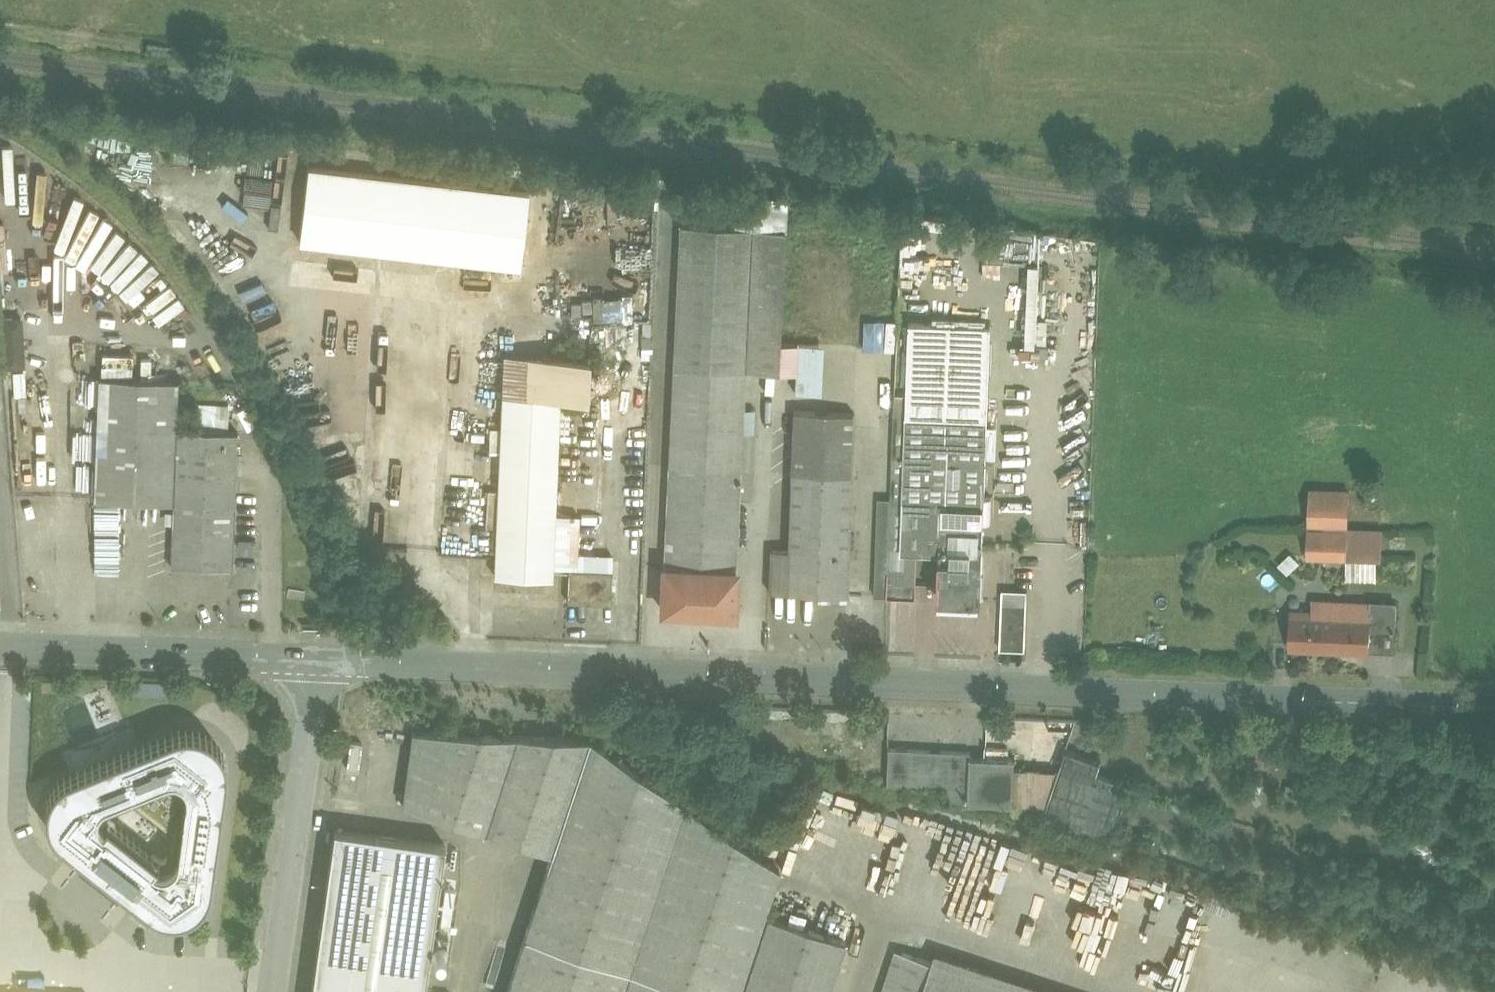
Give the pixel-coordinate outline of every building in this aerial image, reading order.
[(530,194),(309,169),(301,241),(521,267),(530,194)] [(1042,230),(994,223),(991,261),(1041,263),(1042,230)] [(786,229),(681,224),(682,240),(669,466),(741,469),(743,433),(745,371),(778,372),(786,229)] [(632,319),(631,296),(589,298),(590,321),(632,319)] [(0,317),(0,347),(1,367),(22,366),(20,316),(0,317)] [(893,350),(894,320),(861,320),(861,349),(893,350)] [(992,325),(911,322),(909,354),(991,357),(992,325)] [(580,342),(561,341),(561,350),(580,351),(580,342)] [(818,344),(798,343),(795,392),(815,393),(818,344)] [(559,345),(550,344),(548,353),(558,354),(559,345)] [(563,357),(505,354),(494,576),(552,579),(561,398),(563,357)] [(991,357),(909,354),(908,394),(907,415),(902,547),(942,548),(940,598),(982,599),(985,521),(992,521),(993,497),(986,496),(989,418),(988,418),(991,357)] [(590,359),(563,357),(561,398),(589,400),(590,359)] [(178,380),(100,376),(94,499),(174,503),(172,567),(233,570),(238,432),(177,428),(178,380)] [(908,394),(896,393),(892,498),(891,527),(890,546),(902,547),(907,415),(908,394)] [(227,423),(226,403),(196,403),(196,423),(227,423)] [(855,413),(794,410),(788,550),(787,592),(848,594),(855,413)] [(754,433),(743,433),(741,469),(741,471),(752,472),(754,433)] [(741,469),(669,466),(664,567),(736,571),(739,500),(741,471),(741,469)] [(752,472),(741,471),(739,500),(751,500),(752,472)] [(1351,492),(1311,491),(1309,527),(1349,528),(1351,492)] [(892,498),(879,497),(878,527),(891,527),(892,498)] [(891,527),(878,527),(877,552),(890,552),(890,546),(891,527)] [(1349,528),(1309,527),(1308,556),(1348,557),(1349,528)] [(788,550),(771,549),(769,591),(787,592),(788,550)] [(1292,550),(1279,550),(1278,595),(1291,595),(1292,550)] [(736,571),(664,567),(662,611),(734,614),(736,571)] [(613,572),(569,571),(567,602),(611,604),(613,572)] [(917,584),(889,582),(888,596),(917,597),(917,584)] [(1028,601),(1003,600),(1001,648),(1026,649),(1028,601)] [(1341,602),(1314,601),(1314,611),(1292,610),(1290,647),(1371,651),(1372,627),(1372,614),(1371,614),(1340,613),(1341,602)] [(1398,604),(1371,602),(1371,614),(1372,614),(1372,627),(1397,629),(1398,604)] [(1397,629),(1372,627),(1371,651),(1397,652),(1397,629)] [(181,732),(69,776),(60,781),(54,788),(49,796),(47,805),(46,815),(48,825),(53,834),(60,841),(151,913),(159,917),(170,919),(179,918),(189,916),(197,911),(203,905),(207,898),(211,890),(227,771),(226,762),(223,753),(219,745),(212,738),(205,734),(197,731),(189,731),(181,732)] [(414,731),(402,812),(449,819),(449,820),(549,853),(545,867),(546,868),(506,991),(740,991),(781,868),(591,740),(414,731)] [(345,766),(358,768),(361,742),(348,741),(345,766)] [(973,750),(890,744),(888,783),(951,785),(950,797),(970,798),(970,801),(1015,803),(1017,758),(972,755),(973,750)] [(1102,761),(1068,749),(1045,817),(1113,840),(1130,786),(1131,783),(1099,771),(1102,761)] [(335,828),(312,991),(425,991),(446,844),(335,828)] [(806,897),(778,888),(770,915),(797,924),(806,897)] [(770,915),(745,991),(828,991),(845,940),(797,924),(770,915)] [(897,949),(883,991),(924,991),(934,961),(897,949)] [(934,961),(924,991),(1029,991),(934,961)]
